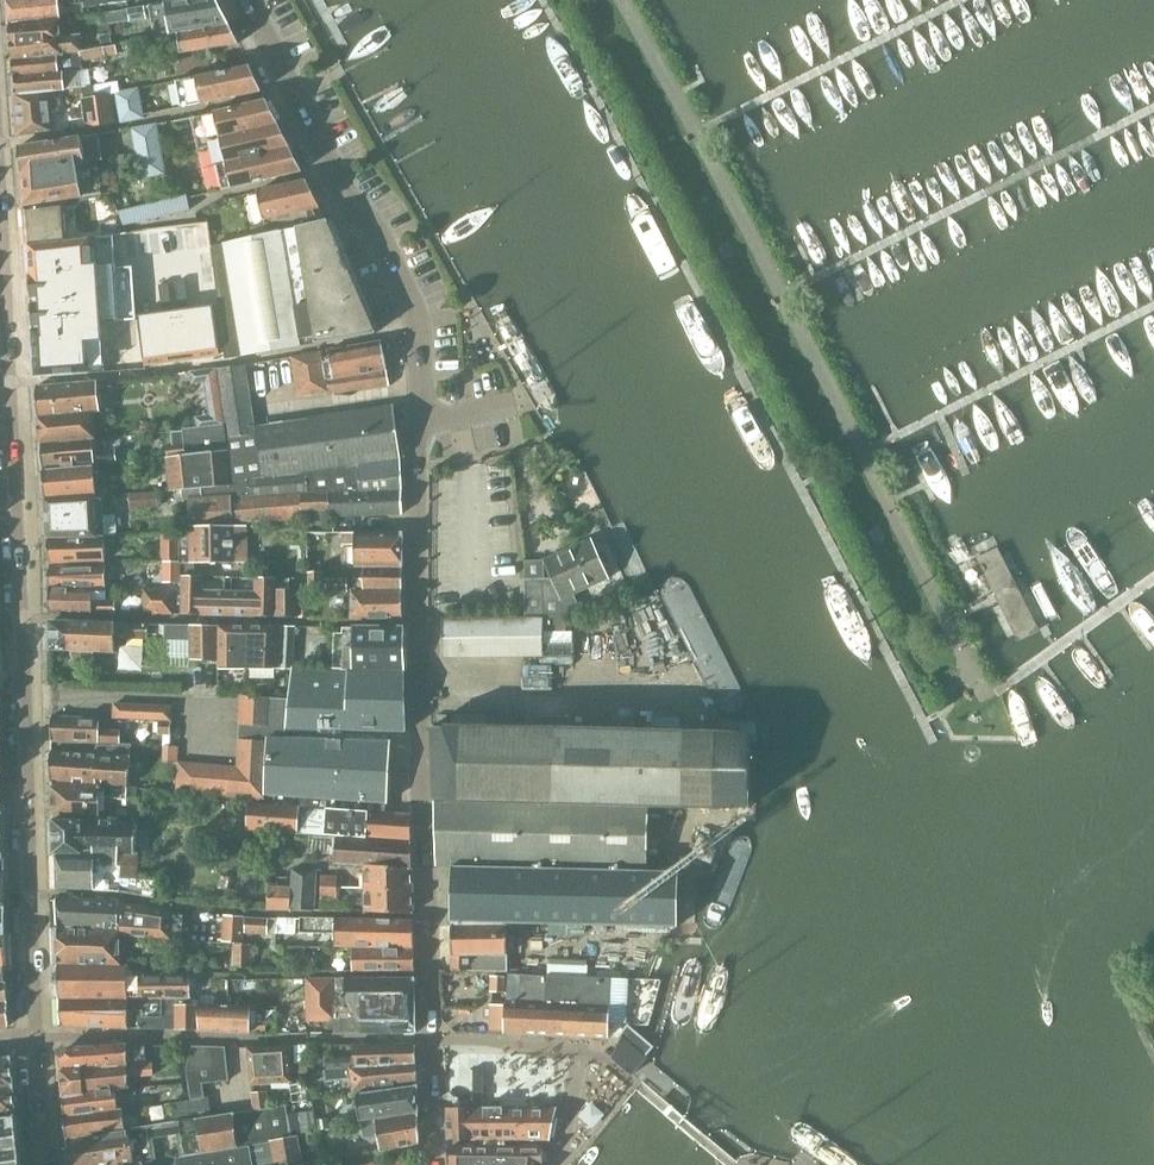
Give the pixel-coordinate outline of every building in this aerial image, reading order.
[(10,26),(11,26),(63,19),(62,6),(114,0),(8,0),(10,26)] [(231,25),(219,0),(195,0),(161,5),(166,37),(173,36),(180,35),(180,34),(231,25)] [(146,9),(130,12),(131,21),(148,19),(146,9)] [(121,25),(120,13),(110,15),(112,26),(121,25)] [(63,19),(11,26),(14,63),(67,57),(85,53),(84,35),(66,37),(65,20),(63,19)] [(180,34),(180,35),(173,36),(174,45),(178,44),(180,56),(241,45),(232,27),(231,25),(180,34)] [(150,60),(165,58),(162,39),(147,42),(150,60)] [(15,76),(84,67),(83,63),(120,56),(118,46),(85,53),(67,57),(14,63),(15,76)] [(84,67),(15,76),(17,98),(52,94),(67,92),(67,91),(84,89),(85,100),(86,100),(112,96),(121,95),(122,95),(121,83),(94,87),(92,70),(85,71),(84,67)] [(220,74),(227,101),(264,94),(252,68),(220,74)] [(227,101),(220,74),(196,79),(202,106),(227,101)] [(144,92),(122,95),(121,95),(125,123),(148,120),(144,92)] [(52,94),(17,98),(20,137),(57,133),(52,94)] [(117,125),(112,96),(86,100),(89,129),(117,125)] [(218,141),(281,127),(268,101),(192,119),(200,152),(219,147),(218,141)] [(143,179),(167,175),(159,125),(134,130),(143,179)] [(218,141),(219,147),(224,165),(293,150),(281,127),(218,141)] [(20,148),(23,174),(100,162),(105,162),(101,135),(20,148)] [(293,150),(224,165),(229,190),(305,173),(293,150)] [(26,208),(68,204),(68,201),(105,195),(100,162),(23,174),(26,208)] [(271,235),(328,222),(309,182),(308,183),(259,193),(267,223),(268,222),(271,235)] [(189,196),(121,210),(126,224),(192,210),(189,196)] [(68,204),(26,208),(29,247),(67,242),(72,242),(68,204)] [(118,222),(103,224),(105,237),(115,235),(120,235),(118,222)] [(212,249),(219,290),(345,260),(328,222),(271,235),(226,245),(214,249),(212,249)] [(29,247),(28,247),(38,377),(148,369),(148,364),(222,354),(215,305),(190,308),(186,281),(177,282),(181,310),(174,311),(170,283),(161,285),(164,312),(140,316),(140,319),(138,319),(135,285),(118,287),(115,235),(105,237),(72,242),(67,242),(31,246),(29,247)] [(219,290),(230,360),(235,359),(378,335),(345,260),(219,290)] [(300,399),(317,397),(339,393),(339,385),(337,375),(350,373),(350,377),(389,371),(384,343),(293,358),(300,399)] [(228,427),(228,432),(258,428),(257,424),(248,367),(222,370),(228,427)] [(97,414),(97,415),(103,414),(101,400),(113,399),(112,383),(40,389),(42,418),(97,414)] [(403,458),(395,406),(302,418),(313,494),(236,503),(240,525),(305,521),(305,517),(327,516),(323,496),(332,495),(355,491),(353,483),(390,478),(392,478),(392,460),(403,458)] [(97,414),(42,418),(42,419),(41,419),(42,445),(43,445),(95,440),(98,440),(97,415),(97,414)] [(258,428),(228,432),(229,450),(232,487),(234,503),(236,503),(313,494),(302,418),(257,424),(258,428)] [(228,432),(228,427),(199,429),(185,431),(188,454),(188,456),(168,459),(172,492),(184,492),(232,487),(229,450),(228,432)] [(95,440),(43,445),(45,474),(97,467),(96,454),(107,453),(107,441),(95,442),(95,440)] [(47,502),(98,498),(99,497),(97,467),(45,474),(48,500),(47,500),(47,502)] [(332,495),(332,516),(332,519),(405,517),(404,492),(391,493),(390,478),(353,483),(355,491),(332,495)] [(182,563),(182,565),(251,565),(249,528),(232,528),(232,526),(232,487),(184,492),(185,502),(190,502),(192,524),(191,528),(191,533),(182,533),(182,535),(182,563)] [(159,513),(157,494),(128,495),(130,516),(159,513)] [(50,541),(101,540),(98,498),(47,502),(49,541),(50,541)] [(164,535),(164,562),(165,562),(182,563),(182,535),(164,535)] [(357,545),(354,593),(404,595),(404,592),(404,535),(345,535),(345,545),(357,545)] [(101,540),(50,541),(51,567),(107,563),(107,540),(101,540)] [(563,601),(577,595),(611,580),(593,541),(559,556),(561,561),(548,567),(563,601)] [(561,561),(559,556),(547,562),(530,562),(530,576),(527,576),(527,581),(528,619),(546,619),(546,657),(574,656),(574,633),(568,633),(568,616),(583,610),(577,595),(563,601),(548,567),(561,561)] [(182,565),(182,563),(165,562),(165,585),(182,585),(182,565)] [(51,592),(94,591),(112,591),(112,579),(90,579),(90,567),(52,569),(51,592)] [(324,575),(312,575),(312,596),(349,596),(349,582),(324,581),(324,575)] [(231,621),(231,594),(204,593),(204,579),(186,579),(185,620),(231,621)] [(231,621),(275,622),(276,582),(258,581),(258,595),(231,594),(231,621)] [(300,593),(293,592),(292,582),(276,582),(275,622),(300,623),(300,619),(300,594),(300,593)] [(94,591),(51,592),(51,614),(117,615),(117,603),(94,602),(94,591)] [(175,616),(176,592),(146,591),(145,615),(175,616)] [(404,595),(354,593),(353,620),(405,620),(404,595)] [(311,594),(300,594),(300,619),(311,619),(311,594)] [(546,619),(528,619),(445,620),(445,659),(546,657),(546,619)] [(163,637),(163,626),(118,624),(52,623),(52,650),(74,651),(75,658),(78,662),(82,664),(87,665),(91,663),(94,659),(96,653),(117,653),(117,637),(126,638),(126,641),(151,642),(151,636),(163,637)] [(248,674),(249,628),(168,626),(167,642),(192,642),(192,666),(220,667),(220,673),(248,674)] [(249,628),(248,674),(277,674),(279,629),(249,628)] [(346,668),(408,672),(407,629),(356,629),(355,649),(347,649),(346,668)] [(291,701),(290,715),(289,729),(290,729),(289,741),(270,740),(269,754),(267,795),(268,795),(303,798),(302,808),(303,808),(388,814),(389,814),(388,814),(389,804),(390,804),(393,743),(387,743),(388,731),(409,732),(408,672),(346,668),(346,671),(295,668),(291,701)] [(243,697),(242,712),(290,715),(291,701),(243,697)] [(116,720),(145,722),(145,707),(117,706),(116,720)] [(174,709),(145,707),(145,722),(161,722),(173,723),(174,723),(174,709)] [(290,715),(242,712),(241,727),(289,729),(290,715)] [(102,733),(102,720),(54,718),(54,744),(121,746),(121,733),(102,733)] [(173,736),(173,723),(161,722),(160,736),(173,736)] [(290,729),(289,729),(241,727),(241,738),(270,740),(289,741),(290,729)] [(753,736),(436,730),(438,792),(437,792),(439,867),(455,867),(453,924),(647,928),(648,872),(650,872),(651,807),(752,810),(753,736)] [(270,740),(241,738),(240,752),(269,754),(270,740)] [(94,787),(130,790),(133,757),(53,752),(54,784),(94,787)] [(268,803),(268,795),(267,795),(269,754),(240,752),(239,768),(268,803)] [(177,795),(193,797),(196,764),(180,763),(177,795)] [(196,764),(193,797),(207,798),(209,765),(196,764)] [(209,765),(207,798),(222,799),(226,767),(209,765)] [(268,803),(239,768),(226,767),(222,799),(268,803)] [(101,825),(102,822),(102,812),(107,813),(108,800),(129,801),(130,790),(94,787),(54,784),(55,823),(101,825)] [(312,836),(414,842),(413,815),(389,814),(388,814),(303,808),(302,808),(302,809),(251,805),(249,832),(312,837),(312,836)] [(101,825),(55,823),(56,855),(137,854),(140,825),(102,822),(101,825)] [(368,889),(415,893),(414,842),(312,836),(312,837),(311,854),(337,856),(336,865),(367,868),(368,889)] [(141,855),(137,854),(56,855),(58,891),(87,891),(113,893),(134,895),(156,898),(157,883),(140,882),(141,855)] [(295,889),(293,889),(281,888),(283,863),(273,862),(270,911),(293,912),(295,889)] [(295,889),(293,912),(316,912),(319,872),(294,871),(293,889),(295,889)] [(323,886),(340,887),(340,877),(323,877),(323,886)] [(340,887),(323,886),(322,900),(340,901),(340,887)] [(416,915),(415,893),(368,889),(368,914),(416,915)] [(124,937),(123,905),(122,904),(58,900),(60,929),(60,933),(124,937)] [(174,912),(123,905),(124,937),(172,941),(174,912)] [(225,943),(237,944),(245,945),(246,918),(227,916),(225,943)] [(298,919),(278,918),(278,934),(298,934),(298,919)] [(355,947),(415,949),(415,924),(337,921),(304,920),(303,934),(337,935),(336,949),(355,950),(355,947)] [(270,922),(249,921),(248,936),(269,938),(270,922)] [(510,974),(510,928),(454,927),(454,972),(510,974)] [(124,968),(124,966),(124,937),(60,933),(59,966),(124,968)] [(9,970),(9,967),(6,937),(6,935),(0,936),(0,970),(9,970)] [(254,945),(245,945),(237,944),(235,968),(254,969),(254,945)] [(416,972),(415,949),(355,947),(355,950),(354,973),(416,972)] [(124,968),(59,966),(61,999),(177,1000),(193,1000),(193,976),(130,977),(130,966),(124,966),(124,968)] [(8,985),(9,970),(0,970),(0,986),(8,985)] [(610,1039),(611,979),(549,976),(548,995),(522,994),(522,999),(519,999),(518,1005),(508,1004),(508,1006),(492,1005),(492,1033),(610,1039)] [(231,1005),(232,981),(198,979),(197,996),(200,996),(200,1004),(217,1005),(231,1005)] [(418,1035),(417,980),(336,980),(308,981),(308,983),(308,1009),(308,1010),(336,1009),(337,1035),(418,1035)] [(10,1003),(8,985),(0,986),(0,1004),(10,1003)] [(177,1000),(61,999),(62,1027),(130,1030),(130,1013),(140,1013),(140,1030),(177,1031),(202,1032),(202,1006),(193,1005),(193,1000),(177,1000)] [(12,1028),(10,1003),(0,1004),(0,1030),(12,1028)] [(268,1034),(268,1028),(252,1027),(253,1008),(206,1005),(206,1032),(252,1034),(268,1034)] [(635,1076),(649,1060),(647,1058),(655,1049),(630,1026),(621,1038),(623,1040),(614,1059),(635,1076)] [(105,1048),(107,1068),(148,1065),(149,1047),(130,1047),(130,1046),(105,1048)] [(253,1087),(294,1085),(292,1047),(249,1049),(253,1087)] [(357,1070),(419,1061),(418,1047),(368,1047),(356,1047),(356,1060),(338,1059),(338,1069),(338,1070),(338,1071),(357,1070)] [(107,1068),(105,1048),(69,1051),(67,1049),(61,1055),(63,1057),(64,1071),(107,1068)] [(193,1102),(173,1105),(176,1123),(132,1130),(137,1164),(138,1164),(145,1164),(255,1164),(254,1160),(275,1157),(277,1164),(306,1164),(300,1137),(293,1138),(289,1107),(268,1110),(266,1096),(254,1097),(255,1113),(237,1115),(237,1114),(213,1118),(211,1098),(207,1099),(205,1085),(231,1082),(227,1049),(195,1048),(188,1070),(193,1102)] [(15,1087),(13,1059),(0,1060),(0,1089),(15,1087)] [(338,1071),(338,1070),(326,1072),(327,1083),(352,1081),(354,1094),(378,1091),(420,1085),(419,1061),(357,1070),(338,1071)] [(148,1065),(107,1068),(64,1071),(65,1098),(67,1115),(120,1108),(119,1097),(138,1096),(138,1089),(131,1089),(130,1079),(156,1078),(155,1065),(148,1065)] [(18,1116),(15,1087),(0,1089),(0,1119),(18,1116)] [(420,1114),(420,1087),(360,1096),(363,1122),(420,1114)] [(69,1136),(127,1128),(125,1110),(121,1111),(120,1108),(67,1115),(67,1120),(69,1136)] [(475,1110),(450,1111),(451,1140),(477,1140),(475,1110)] [(491,1110),(475,1110),(477,1140),(502,1140),(502,1110),(491,1110)] [(502,1110),(502,1140),(532,1141),(531,1110),(520,1110),(502,1110)] [(559,1111),(531,1110),(532,1141),(552,1141),(559,1111)] [(317,1111),(300,1114),(303,1134),(319,1132),(317,1116),(317,1111)] [(329,1113),(317,1116),(321,1134),(329,1133),(332,1132),(329,1113)] [(0,1119),(0,1164),(24,1164),(19,1116),(18,1116),(0,1119)] [(421,1145),(420,1116),(377,1122),(363,1125),(366,1140),(380,1137),(383,1152),(421,1145)] [(132,1130),(128,1131),(127,1128),(69,1136),(72,1164),(130,1164),(137,1164),(132,1130)] [(331,1142),(345,1139),(344,1130),(332,1132),(329,1133),(331,1142)] [(500,1148),(450,1147),(449,1164),(457,1164),(500,1164),(500,1148)] [(544,1148),(524,1147),(524,1149),(500,1148),(500,1164),(544,1164),(544,1148)]
